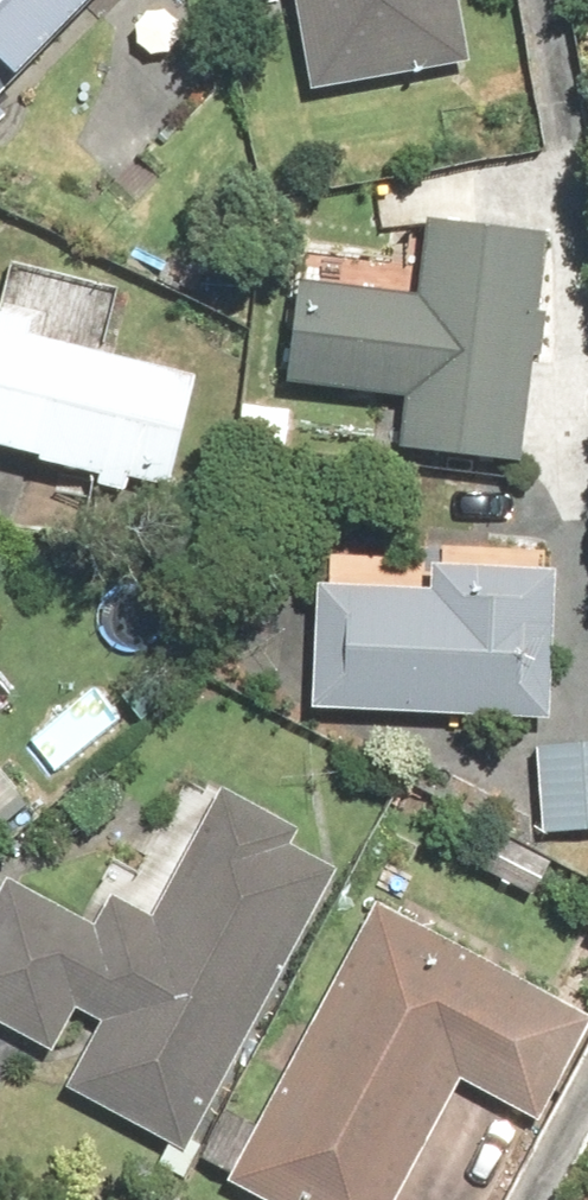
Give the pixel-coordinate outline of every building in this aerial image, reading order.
[(96,0),(0,0),(0,92),(96,0)] [(304,91),(470,61),(459,0),(288,0),(304,91)] [(548,227),(421,215),(413,288),(295,276),(284,382),(402,394),(397,448),(525,461),(548,227)] [(169,486),(197,374),(0,325),(0,444),(169,486)] [(306,708),(549,718),(556,568),(428,563),(427,586),(311,581),(306,708)] [(532,743),(538,833),(587,830),(587,739),(532,743)] [(28,802),(0,769),(0,826),(28,802)] [(76,1008),(99,1020),(63,1088),(185,1152),(336,867),(288,842),(297,826),(218,785),(149,914),(109,893),(93,924),(3,876),(0,881),(0,1020),(55,1049),(76,1008)] [(554,857),(502,829),(480,872),(532,899),(554,857)] [(226,1180),(264,1199),(397,1199),(461,1079),(541,1121),(587,1033),(587,1011),(375,899),(226,1180)]
